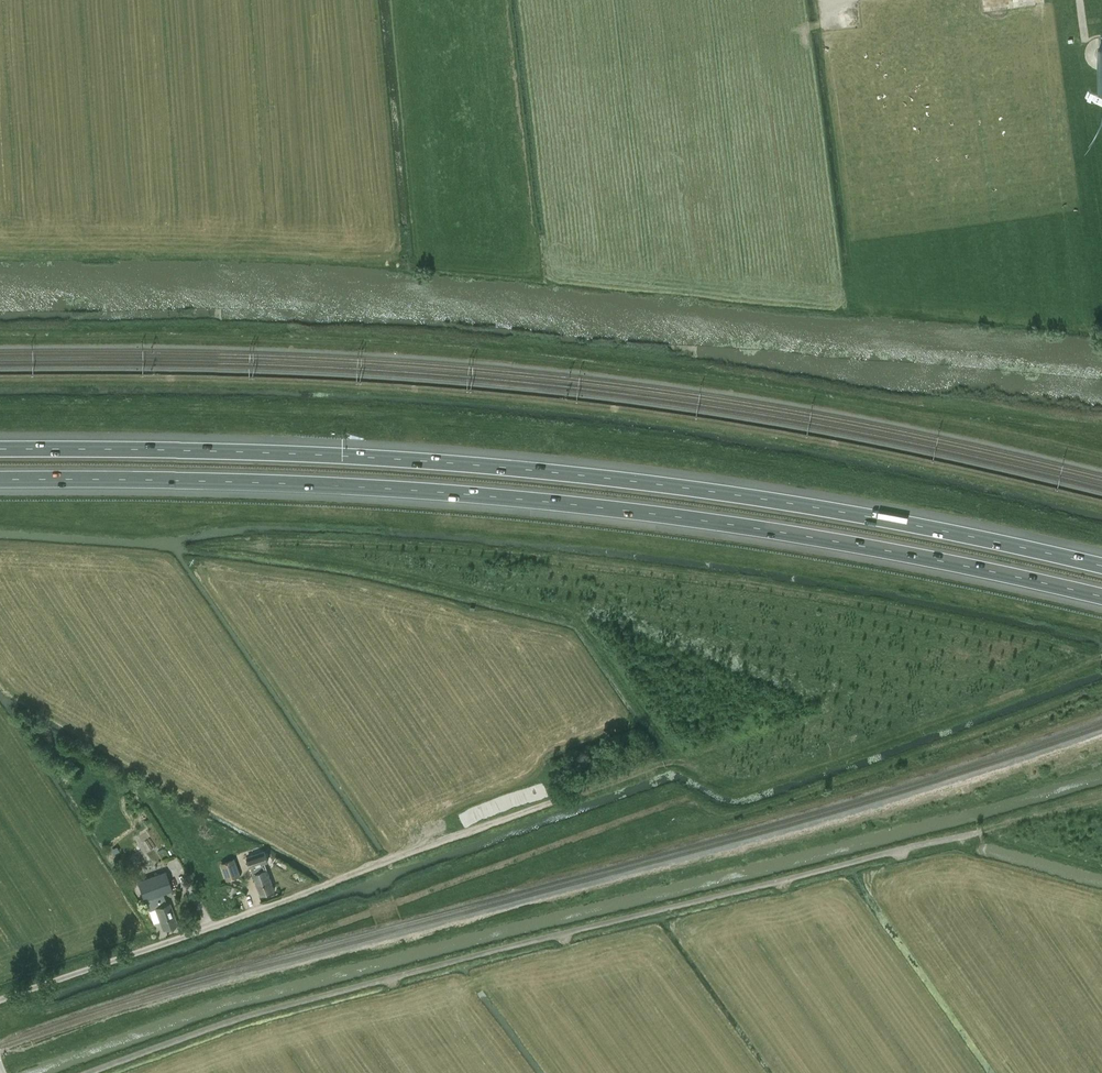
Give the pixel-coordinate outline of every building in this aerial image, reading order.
[(1090,42),(1089,43),(1088,45),(1086,46),(1086,48),(1085,50),(1085,52),(1085,55),(1085,57),(1085,59),(1086,61),(1087,62),(1088,64),(1090,66),(1091,67),(1093,68),(1095,69),(1097,69),(1099,70),(1101,70),(1101,38),(1100,38),(1098,38),(1096,39),(1094,39),(1092,40),(1090,42)] [(221,863),(227,880),(241,874),(235,858),(221,863)] [(265,861),(251,866),(261,894),(275,889),(265,861)] [(144,900),(163,893),(173,890),(165,870),(137,880),(144,900)] [(163,894),(146,900),(149,910),(155,908),(163,929),(177,924),(169,902),(167,903),(163,894)]
